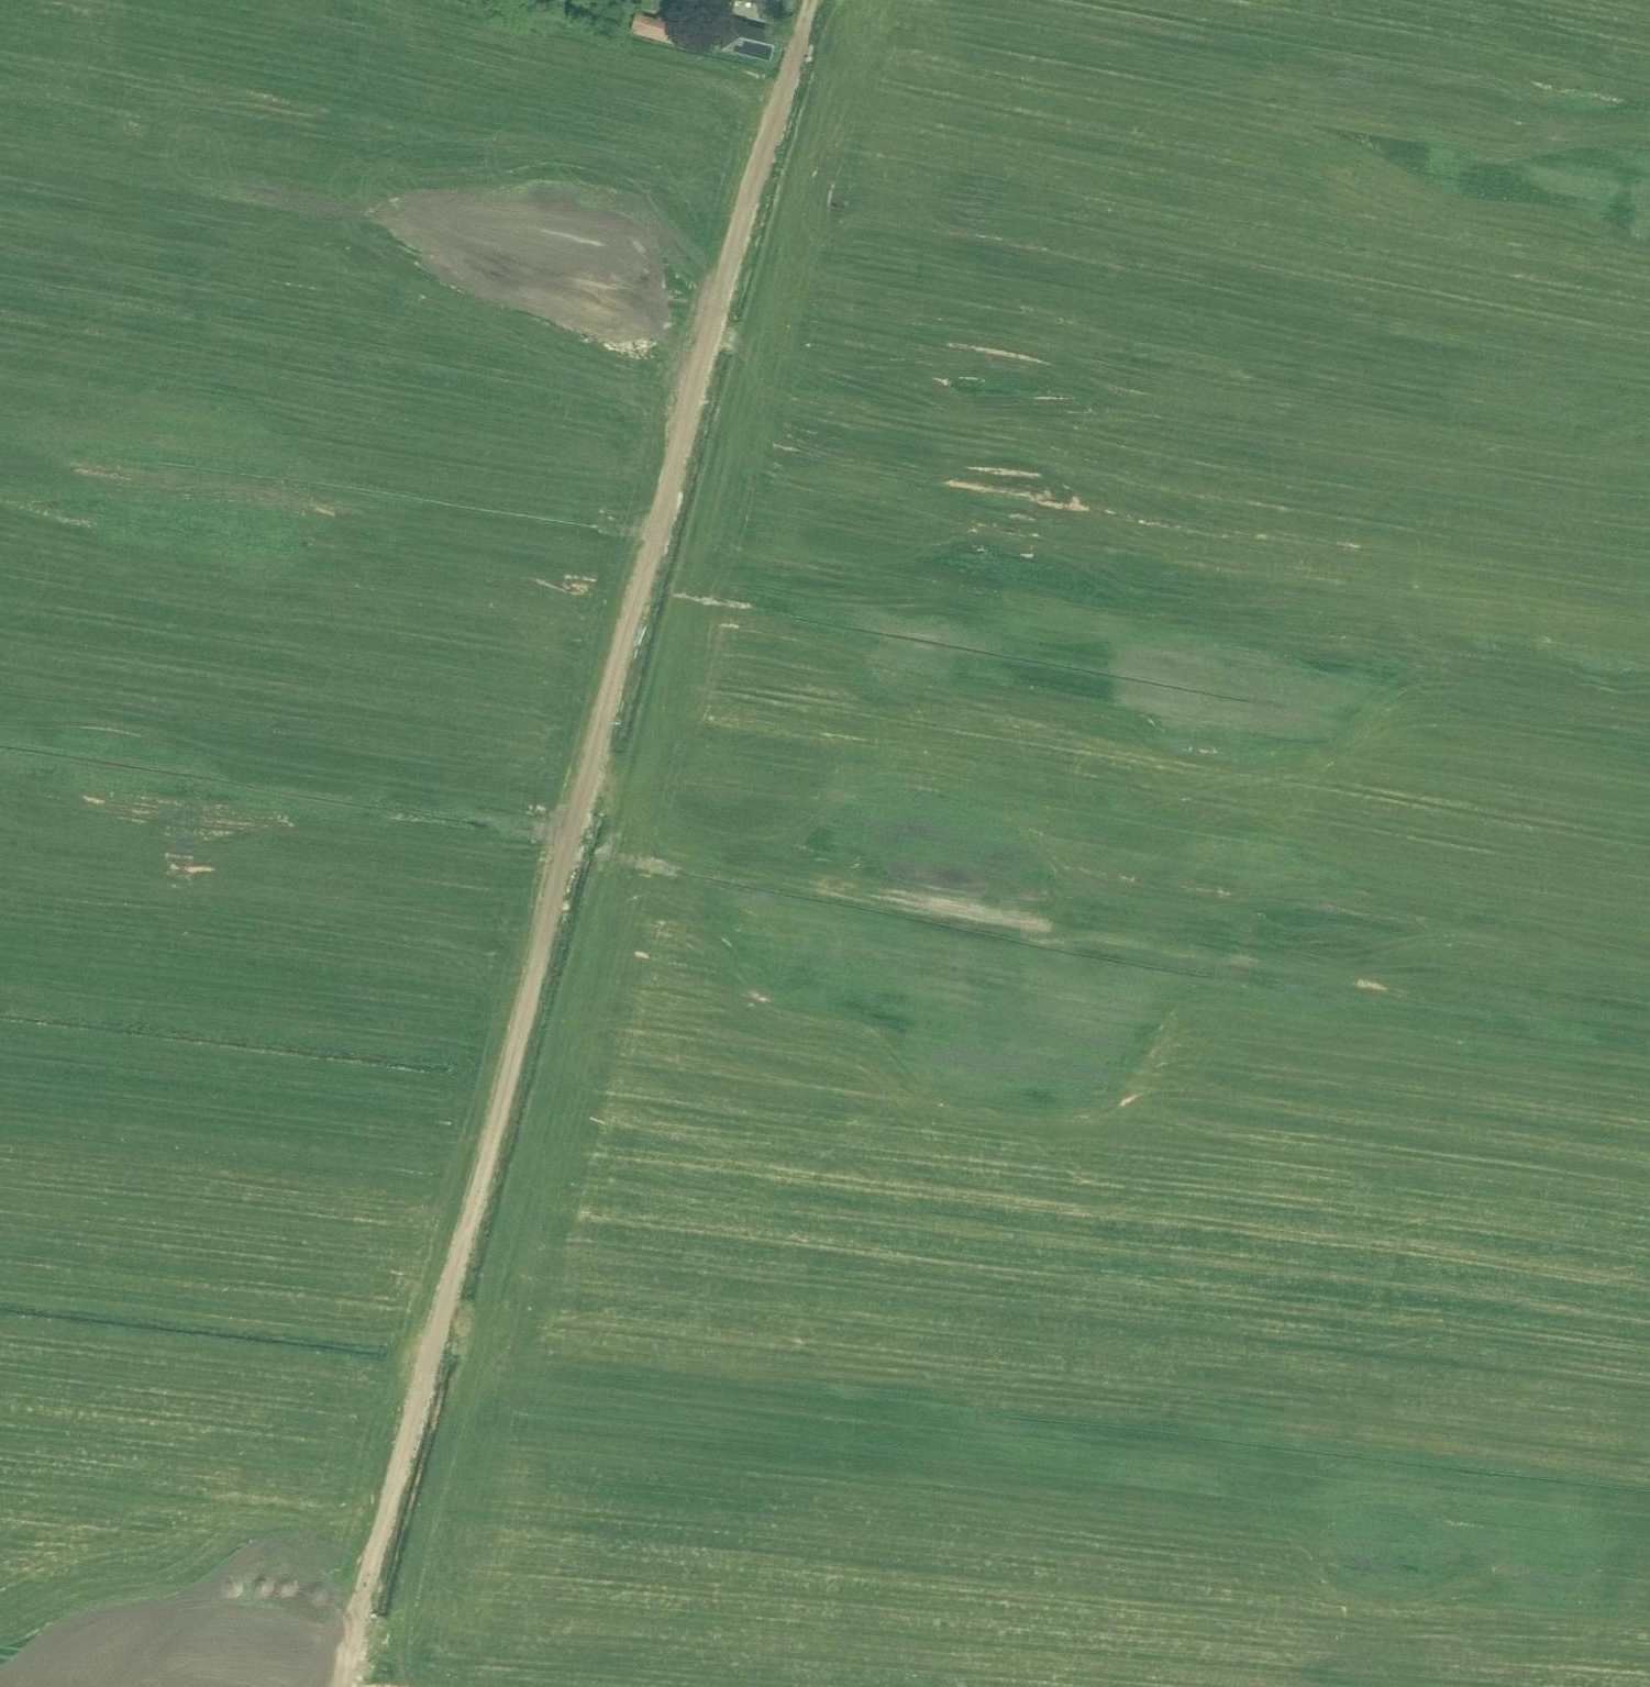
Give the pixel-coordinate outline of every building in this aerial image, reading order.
[(631,34),(640,36),(640,37),(673,47),(679,23),(657,17),(657,20),(645,16),(644,19),(636,17),(631,34)] [(727,24),(721,50),(768,61),(774,35),(727,24)]
